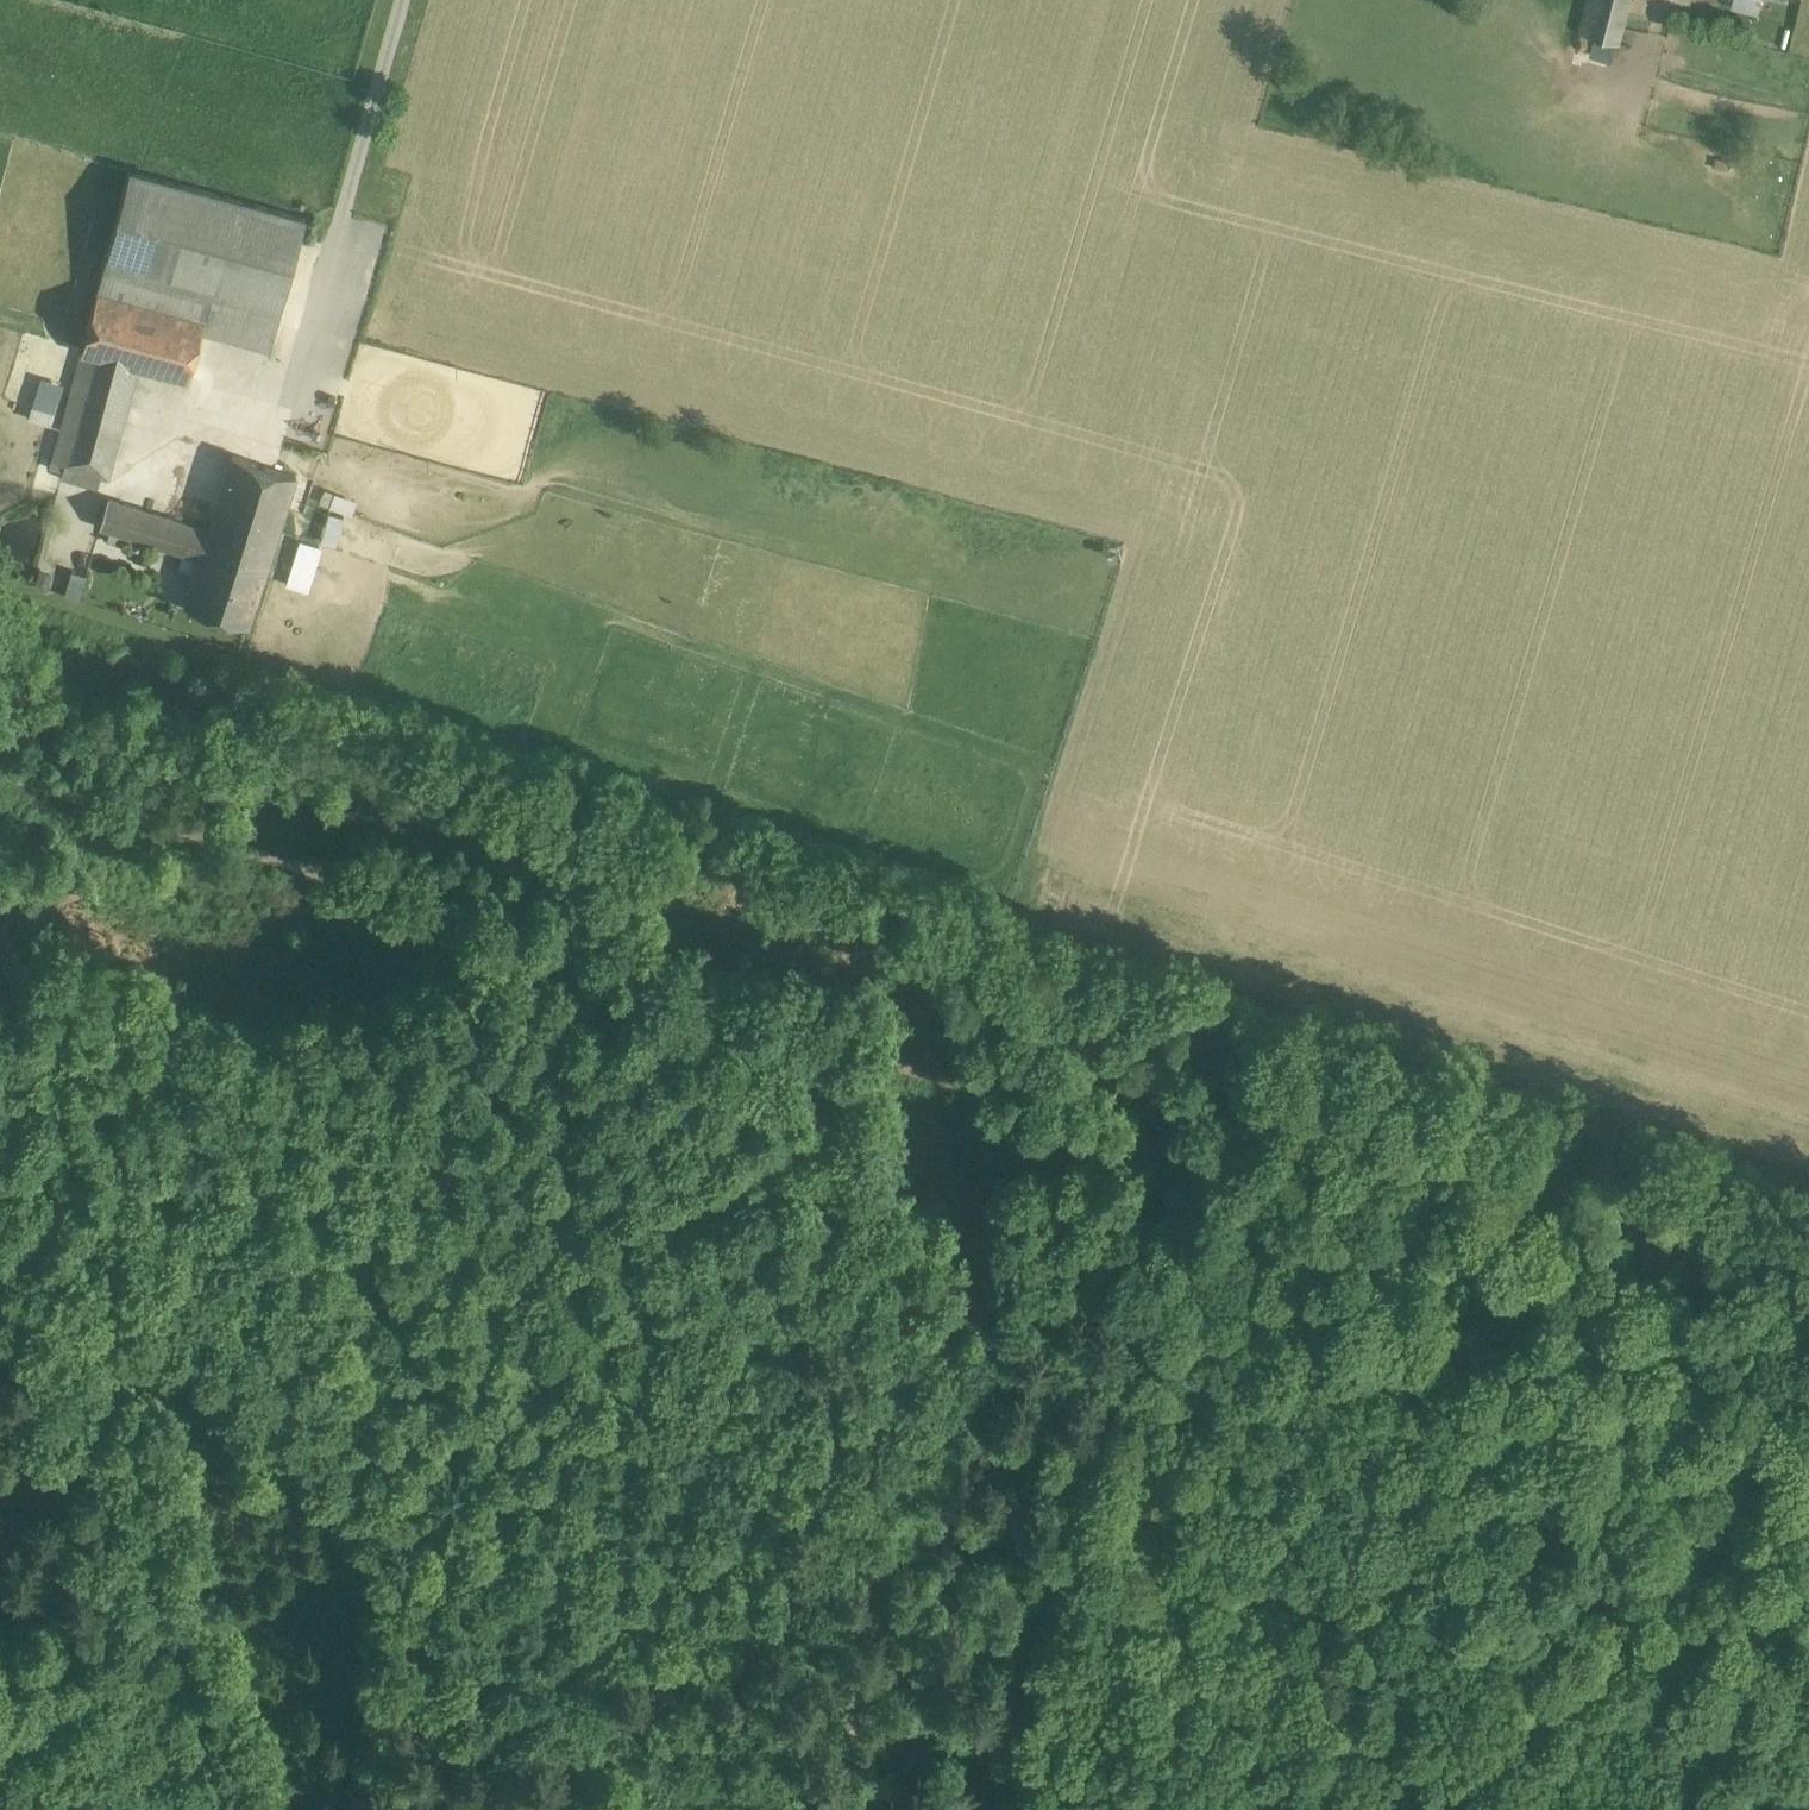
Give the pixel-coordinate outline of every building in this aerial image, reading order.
[(1584,31),(1619,40),(1629,0),(1592,0),(1584,31)] [(1729,20),(1747,24),(1753,0),(1734,0),(1729,20)] [(306,216),(130,168),(97,289),(98,289),(205,318),(201,330),(270,349),(306,216)] [(205,318),(98,289),(81,351),(137,366),(188,380),(201,330),(205,318)] [(86,353),(50,468),(63,472),(64,464),(102,475),(108,476),(137,366),(86,353)] [(208,527),(202,548),(266,567),(295,474),(231,454),(208,527)] [(102,475),(64,464),(63,472),(61,477),(98,488),(102,475)] [(323,502),(351,512),(356,498),(328,488),(323,502)] [(208,527),(108,498),(100,527),(199,556),(202,548),(208,527)] [(336,544),(342,513),(326,510),(321,541),(336,544)] [(283,582),(307,589),(321,545),(298,537),(283,582)] [(266,567),(202,548),(199,556),(194,574),(184,603),(249,623),(266,567)]
